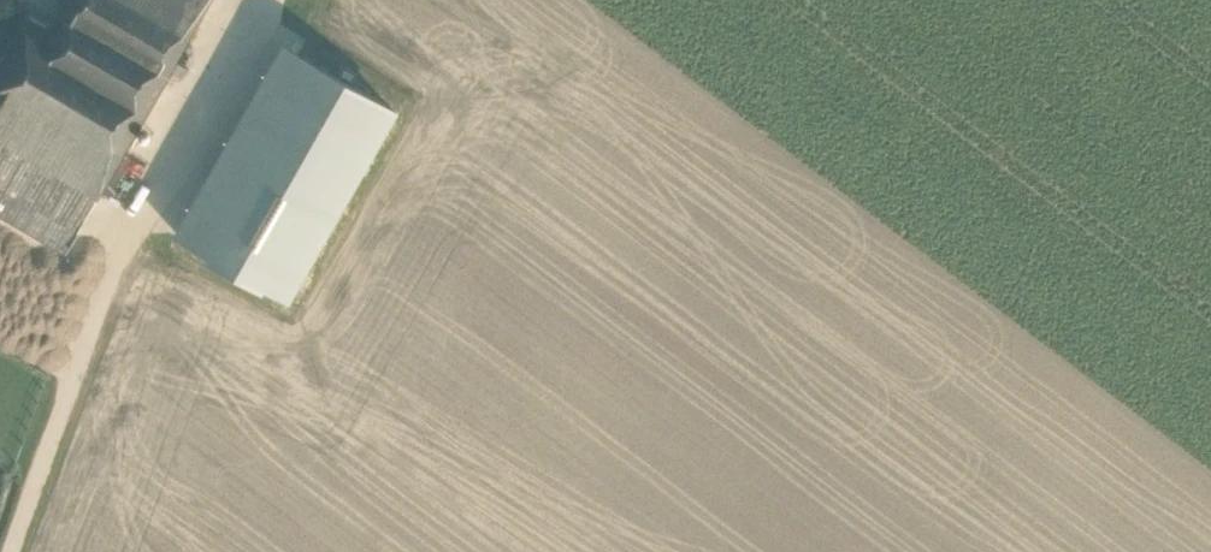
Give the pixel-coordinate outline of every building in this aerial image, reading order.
[(65,249),(208,0),(63,0),(49,24),(26,10),(0,55),(0,212),(65,249)] [(172,233),(288,299),(397,108),(281,42),(172,233)]
